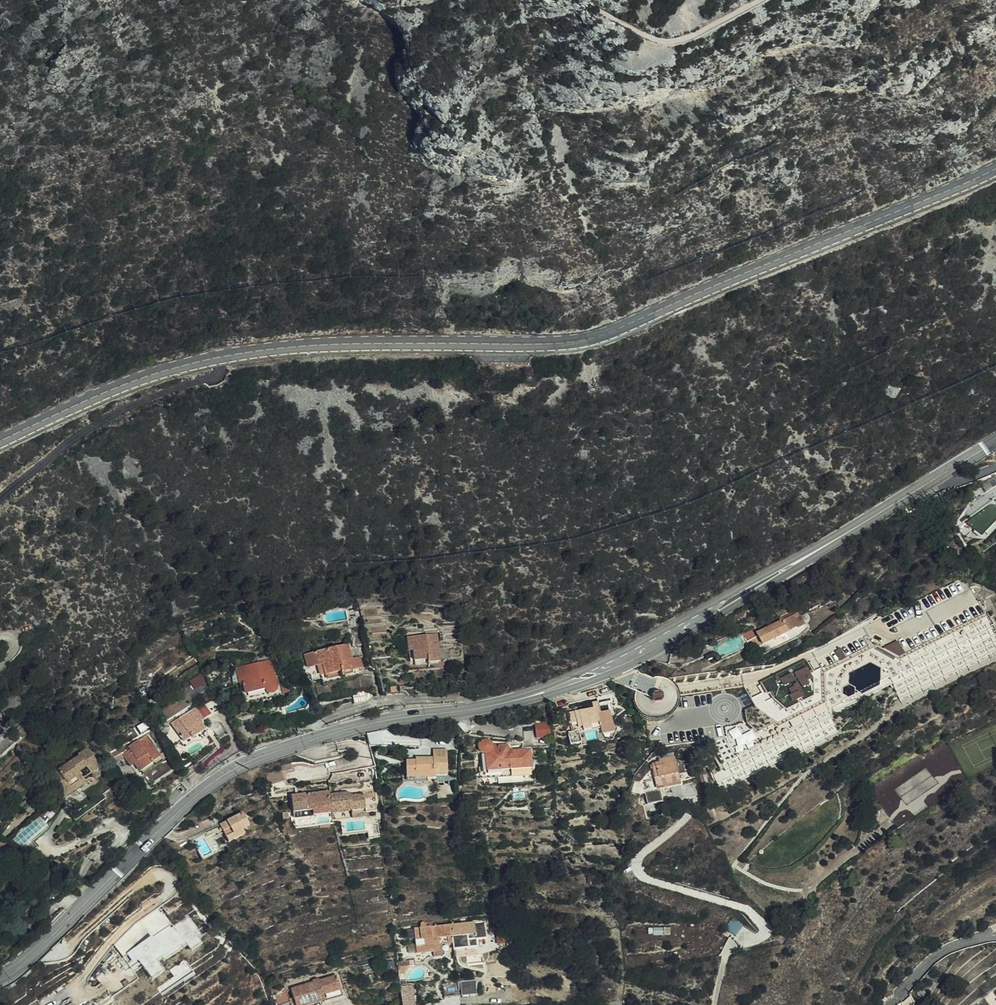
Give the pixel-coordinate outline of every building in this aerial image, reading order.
[(473,326),(487,324),(486,315),(472,316),(473,326)] [(995,494),(995,482),(986,489),(991,497),(995,494)] [(992,504),(966,523),(982,538),(995,523),(995,502),(992,504)] [(891,605),(910,646),(929,682),(995,647),(995,627),(965,567),(891,605)] [(878,664),(910,646),(891,605),(815,646),(834,689),(838,687),(849,681),(850,671),(871,660),(878,664)] [(796,630),(806,625),(800,614),(781,622),(786,632),(795,628),(796,630)] [(761,645),(787,634),(786,632),(781,622),(757,633),(754,628),(746,632),(750,641),(758,637),(761,645)] [(725,629),(710,636),(716,648),(730,641),(725,629)] [(440,663),(438,636),(408,637),(409,645),(413,645),(413,650),(413,661),(427,660),(427,664),(440,663)] [(761,645),(758,637),(750,641),(746,642),(750,650),(761,645)] [(719,651),(713,653),(717,654),(722,659),(743,648),(743,640),(724,649),(726,652),(721,654),(719,651)] [(353,659),(348,643),(304,657),(308,670),(318,667),(322,666),(325,676),(341,672),(342,674),(362,667),(359,657),(353,659)] [(711,740),(712,740),(757,719),(761,723),(792,712),(806,705),(834,689),(815,646),(768,671),(669,683),(661,685),(657,685),(652,686),(631,672),(613,683),(638,699),(637,702),(637,707),(637,713),(639,719),(643,724),(648,728),(654,730),(656,747),(711,740)] [(898,699),(929,682),(910,646),(878,664),(882,666),(882,683),(879,684),(879,683),(862,692),(855,687),(855,693),(848,697),(842,694),(842,687),(849,683),(849,681),(838,687),(834,689),(845,707),(890,684),(898,699)] [(243,674),(244,680),(245,682),(243,682),(244,685),(246,684),(248,699),(279,693),(273,659),(238,666),(240,675),(243,674)] [(191,679),(195,686),(205,680),(201,673),(191,679)] [(835,712),(845,707),(834,689),(806,705),(792,712),(761,723),(757,719),(712,740),(728,773),(717,779),(724,792),(829,736),(826,729),(835,725),(832,718),(832,710),(835,712)] [(365,692),(353,694),(355,704),(366,702),(373,697),(365,692)] [(204,703),(198,706),(197,705),(172,720),(180,736),(183,740),(191,735),(192,737),(205,729),(206,729),(200,719),(210,713),(212,716),(224,709),(216,696),(204,703)] [(603,711),(600,700),(594,702),(595,706),(569,713),(572,724),(575,724),(577,731),(571,733),(574,746),(613,736),(610,725),(616,723),(612,708),(603,711)] [(135,739),(149,728),(143,721),(129,731),(135,739)] [(183,740),(180,736),(179,737),(184,747),(195,741),(198,741),(200,740),(202,739),(205,737),(207,735),(207,734),(207,731),(205,729),(192,737),(191,735),(183,740)] [(550,743),(549,729),(534,730),(534,744),(550,743)] [(132,755),(135,760),(140,769),(152,761),(151,760),(160,754),(148,735),(123,751),(127,758),(132,755)] [(478,755),(480,778),(531,775),(529,751),(508,752),(502,753),(501,747),(491,747),(489,745),(486,743),(482,745),(480,747),(480,751),(482,753),(485,755),(478,755)] [(372,744),(368,744),(370,752),(411,753),(410,749),(383,748),(382,745),(373,745),(372,744)] [(62,797),(85,783),(76,768),(84,764),(90,773),(101,766),(88,745),(78,751),(79,754),(76,755),(58,766),(57,764),(46,771),(62,797)] [(172,746),(169,748),(174,756),(177,754),(172,746)] [(447,775),(447,748),(433,748),(433,757),(421,757),(421,760),(407,760),(407,779),(437,778),(437,775),(447,775)] [(74,752),(56,763),(57,764),(58,766),(76,755),(74,752)] [(653,777),(654,777),(676,772),(678,772),(675,757),(657,760),(658,763),(650,764),(653,777)] [(676,772),(654,777),(656,784),(678,779),(676,772)] [(531,775),(480,778),(481,784),(532,780),(531,775)] [(332,813),(330,799),(329,794),(329,790),(291,794),(293,816),(332,813)] [(363,795),(363,800),(375,798),(373,790),(362,792),(363,795)] [(338,798),(330,799),(332,813),(334,823),(366,819),(363,800),(363,795),(351,796),(347,793),(338,793),(338,798)] [(244,829),(251,825),(244,812),(221,824),(230,842),(246,833),(244,829)] [(368,833),(369,842),(380,840),(379,832),(368,833)] [(24,847),(27,851),(29,853),(36,848),(37,846),(36,844),(32,840),(24,847)] [(478,923),(453,925),(455,944),(455,950),(480,948),(478,923)] [(455,944),(453,925),(416,929),(418,947),(424,947),(425,953),(442,952),(442,946),(455,944)] [(172,934),(169,928),(163,933),(166,938),(172,934)] [(173,962),(170,958),(164,949),(168,947),(162,938),(137,955),(135,952),(122,961),(126,967),(134,961),(136,963),(137,962),(138,964),(141,962),(142,963),(139,965),(143,971),(146,970),(151,977),(173,962)] [(164,949),(170,958),(183,949),(177,940),(168,947),(164,949)] [(399,965),(401,974),(407,974),(410,969),(410,965),(399,965)] [(338,976),(321,981),(320,980),(314,982),(314,983),(292,989),(296,1004),(309,1004),(324,1001),(325,1002),(344,997),(338,976)] [(478,995),(477,981),(463,982),(464,996),(478,995)] [(446,997),(460,996),(459,982),(445,984),(446,997)] [(404,1004),(415,1004),(413,987),(403,987),(404,1004)] [(288,991),(277,992),(279,1004),(290,1002),(288,991)]
